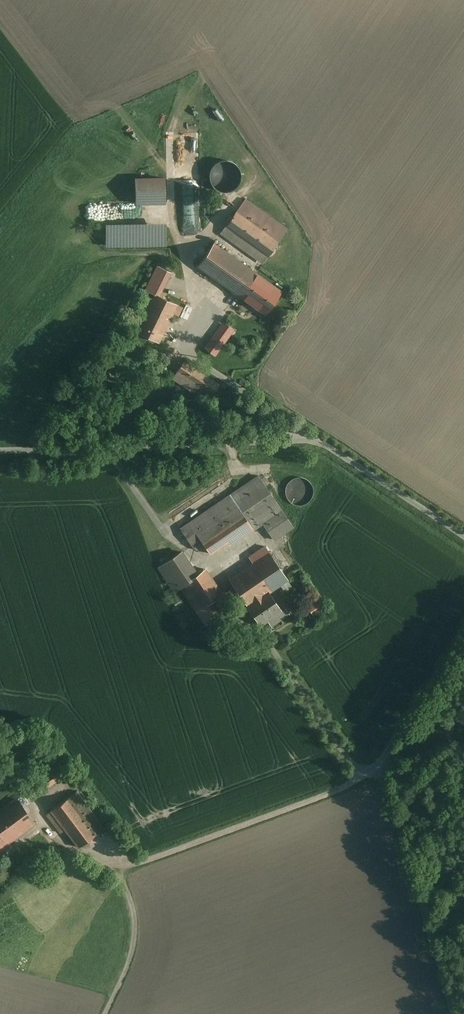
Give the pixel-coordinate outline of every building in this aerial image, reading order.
[(218,181),(217,187),(232,190),(236,164),(210,159),(207,179),(218,181)] [(135,178),(135,203),(166,202),(165,178),(135,178)] [(179,202),(195,202),(194,185),(178,186),(179,202)] [(245,199),(225,227),(267,257),(287,229),(245,199)] [(166,224),(107,224),(107,247),(167,246),(166,224)] [(213,243),(197,266),(239,296),(256,273),(213,243)] [(158,266),(146,290),(155,294),(136,332),(158,343),(177,305),(159,295),(171,272),(158,266)] [(256,273),(239,296),(265,314),(281,291),(256,273)] [(223,322),(204,348),(215,356),(234,330),(223,322)] [(183,361),(177,372),(212,396),(219,385),(183,361)] [(258,476),(230,495),(253,529),(263,523),(281,511),(258,476)] [(287,487),(286,489),(287,492),(287,495),(289,497),(290,499),(292,501),(295,502),(297,503),(300,503),(303,503),(305,502),(308,501),(310,499),(312,497),(313,494),(313,492),(313,489),(313,486),(312,484),(310,481),(309,479),(306,478),(304,477),(301,476),(298,476),(296,477),(293,478),(291,480),(289,482),(288,484),(287,487)] [(230,495),(180,529),(192,547),(201,541),(209,554),(227,541),(230,545),(253,529),(230,495)] [(292,527),(281,511),(263,523),(274,539),(292,527)] [(179,587),(198,574),(182,550),(160,566),(176,589),(179,587)] [(229,579),(246,605),(268,590),(269,592),(287,580),(269,552),(229,579)] [(198,574),(179,587),(196,612),(216,598),(222,594),(205,569),(198,574)] [(268,590),(246,605),(260,625),(267,620),(271,626),(289,614),(283,606),(280,608),(269,592),(268,590)] [(315,594),(305,600),(313,612),(323,606),(315,594)] [(216,598),(196,612),(205,625),(225,612),(216,598)] [(56,759),(29,779),(39,792),(67,772),(56,759)] [(77,791),(47,813),(53,821),(57,818),(78,847),(104,828),(77,791)] [(0,811),(0,836),(6,844),(34,823),(16,799),(0,811)]
